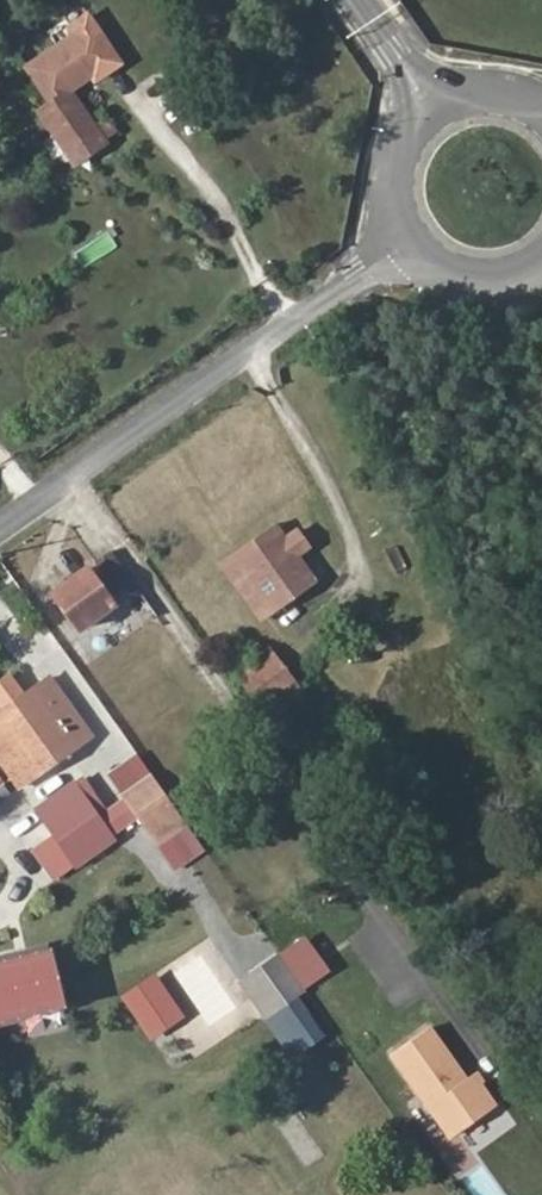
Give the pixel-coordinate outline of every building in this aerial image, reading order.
[(71,92),(120,59),(90,16),(72,28),(78,35),(44,59),(46,62),(33,71),(54,102),(41,112),(71,154),(99,134),(71,92)] [(78,165),(107,143),(99,134),(71,154),(78,165)] [(233,556),(288,634),(330,605),(276,526),(233,556)] [(93,564),(119,601),(134,590),(108,554),(93,564)] [(54,594),(79,628),(113,604),(88,569),(54,594)] [(238,673),(267,714),(298,693),(268,651),(238,673)] [(0,711),(0,769),(14,789),(89,735),(68,707),(54,717),(32,687),(0,711)] [(36,794),(60,829),(100,801),(74,766),(36,794)] [(25,845),(45,835),(37,819),(17,829),(25,845)] [(277,1014),(302,1048),(323,1032),(295,995),(329,969),(302,933),(236,981),(266,1022),(277,1014)] [(49,953),(47,943),(4,954),(7,963),(49,953)] [(0,955),(0,1026),(21,1021),(18,1011),(61,1001),(49,953),(7,963),(4,954),(0,955)] [(157,973),(139,985),(169,1029),(186,1017),(157,973)] [(139,985),(122,996),(152,1041),(169,1029),(139,985)] [(63,1011),(61,1001),(18,1011),(21,1021),(63,1011)] [(463,1082),(427,1030),(390,1056),(448,1138),(491,1107),(471,1077),(463,1082)] [(470,1191),(473,1194),(500,1194),(490,1179),(470,1191)]
